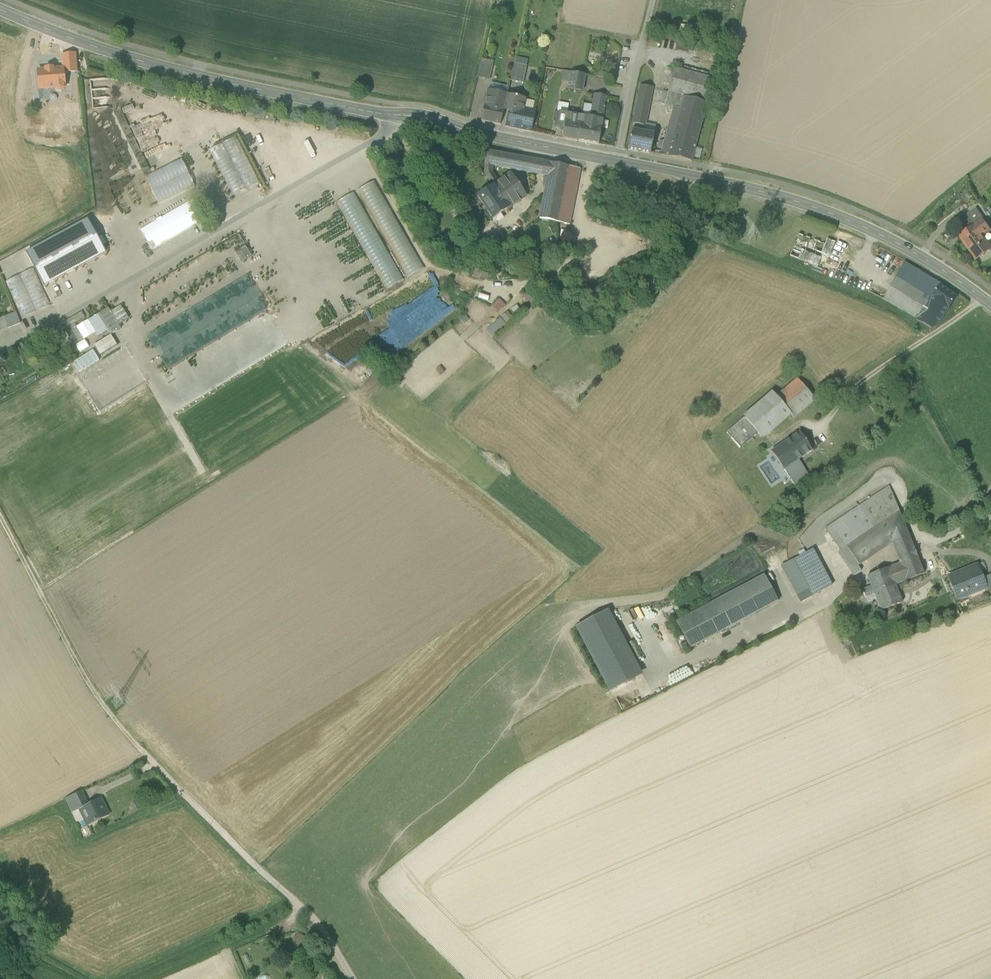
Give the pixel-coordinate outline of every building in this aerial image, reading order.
[(76,54),(62,55),(63,69),(64,69),(64,73),(78,72),(76,54)] [(477,77),(490,80),(493,66),(481,63),(477,77)] [(511,81),(523,84),(527,66),(515,64),(511,81)] [(46,70),(38,70),(39,89),(55,88),(55,90),(58,92),(62,92),(64,89),(64,87),(65,87),(64,73),(64,69),(63,69),(54,69),(54,68),(46,69),(46,70)] [(666,136),(696,144),(713,79),(675,69),(668,93),(662,92),(659,103),(665,105),(674,108),(675,108),(675,107),(681,109),(676,128),(670,126),(669,126),(666,136)] [(569,83),(571,72),(563,71),(562,82),(569,83)] [(568,89),(583,92),(586,75),(571,72),(569,83),(568,89)] [(632,130),(644,133),(645,125),(652,89),(641,86),(632,130)] [(501,124),(504,109),(507,95),(489,91),(482,120),(501,124)] [(59,109),(71,111),(73,99),(50,95),(48,104),(59,106),(59,109)] [(504,109),(509,111),(512,99),(513,99),(513,96),(507,95),(504,109)] [(595,106),(605,108),(607,97),(597,95),(595,106)] [(519,97),(513,96),(513,99),(512,99),(509,111),(506,126),(531,131),(535,113),(522,110),(524,99),(523,98),(522,97),(520,97),(519,97)] [(39,99),(36,110),(45,112),(48,101),(39,99)] [(559,102),(557,112),(567,114),(567,113),(569,104),(559,102)] [(590,117),(583,116),(578,140),(599,144),(605,108),(595,106),(592,106),(590,117)] [(674,108),(670,126),(676,128),(681,109),(675,107),(675,108),(674,108)] [(561,131),(564,131),(567,114),(557,112),(555,127),(559,128),(561,131)] [(114,173),(125,168),(99,113),(88,119),(114,173)] [(567,113),(567,114),(564,131),(563,138),(578,141),(578,140),(583,116),(582,116),(567,113)] [(137,170),(190,144),(178,121),(125,147),(137,170)] [(656,127),(645,125),(644,133),(654,134),(656,127)] [(629,149),(650,153),(654,134),(644,133),(632,130),(629,149)] [(661,155),(691,162),(696,144),(666,136),(665,142),(659,143),(659,147),(663,149),(661,155)] [(233,197),(260,183),(236,137),(209,151),(233,197)] [(486,176),(493,186),(499,182),(492,172),(494,166),(510,169),(513,155),(487,151),(485,164),(486,176)] [(521,171),(523,158),(513,155),(510,169),(521,171)] [(521,171),(529,173),(531,159),(523,158),(521,171)] [(181,159),(145,176),(159,204),(195,186),(181,159)] [(569,166),(531,159),(529,173),(548,177),(540,219),(570,225),(580,168),(569,166)] [(478,196),(493,219),(526,197),(511,175),(499,182),(493,186),(478,196)] [(376,180),(359,190),(390,249),(398,245),(410,266),(406,268),(410,276),(423,269),(376,180)] [(192,199),(140,229),(152,250),(204,220),(192,199)] [(967,216),(974,226),(982,220),(983,221),(984,220),(976,208),(966,216),(967,216)] [(86,217),(88,220),(104,250),(119,242),(101,209),(86,217)] [(328,209),(310,217),(353,307),(370,299),(328,209)] [(963,229),(966,232),(974,226),(967,216),(963,229)] [(27,253),(45,286),(105,253),(104,250),(88,220),(27,253)] [(987,242),(982,236),(989,230),(983,221),(982,220),(974,226),(966,232),(960,237),(972,253),(977,259),(990,249),(990,248),(987,242)] [(796,245),(792,255),(820,265),(827,244),(811,238),(807,249),(796,245)] [(894,305),(918,319),(933,297),(941,286),(903,264),(883,300),(894,305)] [(6,282),(22,319),(51,306),(34,269),(6,282)] [(933,297),(950,309),(958,297),(941,286),(933,297)] [(531,292),(522,295),(526,305),(535,301),(531,292)] [(950,309),(933,297),(918,319),(917,320),(933,329),(937,327),(950,309)] [(492,305),(498,312),(506,305),(500,298),(492,305)] [(108,308),(88,321),(96,334),(98,337),(108,331),(111,335),(121,329),(119,325),(129,319),(121,306),(111,312),(108,308)] [(4,317),(9,328),(20,323),(16,312),(4,317)] [(82,313),(54,328),(59,333),(85,317),(82,313)] [(9,328),(4,317),(0,319),(0,332),(9,328)] [(501,317),(487,330),(494,338),(508,324),(501,317)] [(86,318),(75,324),(85,340),(90,336),(90,337),(96,334),(88,321),(86,318)] [(74,346),(85,340),(75,324),(65,331),(74,346)] [(111,335),(94,346),(100,356),(117,345),(111,335)] [(93,351),(72,363),(79,374),(99,361),(93,351)] [(111,365),(124,360),(121,351),(107,355),(111,365)] [(790,414),(793,418),(815,400),(798,378),(776,397),(790,414)] [(745,418),(758,433),(761,437),(790,414),(776,397),(773,393),(744,418),(745,418)] [(882,396),(869,405),(875,412),(887,403),(882,396)] [(758,433),(745,418),(727,433),(732,438),(742,430),(750,440),(758,433)] [(732,438),(740,448),(750,440),(742,430),(732,438)] [(772,451),(784,470),(798,460),(812,450),(799,432),(772,451)] [(784,470),(795,485),(809,476),(798,460),(784,470)] [(842,540),(846,547),(899,512),(889,486),(825,529),(836,545),(842,540)] [(914,549),(899,512),(846,547),(840,551),(838,552),(854,576),(861,571),(857,567),(859,565),(859,566),(890,544),(891,545),(892,544),(897,555),(914,549)] [(836,545),(840,551),(846,547),(842,540),(836,545)] [(793,560),(798,570),(818,559),(813,549),(793,560)] [(917,556),(914,549),(897,555),(900,563),(917,556)] [(924,574),(917,556),(900,563),(867,576),(874,593),(895,585),(924,574)] [(818,559),(798,570),(808,589),(812,596),(832,586),(818,559)] [(798,595),(808,589),(798,570),(793,560),(783,566),(798,595)] [(948,577),(957,600),(968,596),(967,592),(984,585),(985,585),(982,578),(977,565),(948,577)] [(764,575),(711,603),(725,630),(778,602),(764,575)] [(987,592),(990,590),(990,575),(982,578),(985,585),(984,585),(985,589),(987,592)] [(874,593),(881,611),(902,603),(895,585),(874,593)] [(967,592),(968,596),(985,589),(984,585),(967,592)] [(798,595),(802,602),(808,599),(804,591),(798,595)] [(690,649),(725,630),(711,603),(676,622),(690,649)] [(611,691),(642,674),(608,610),(577,627),(611,691)] [(65,799),(72,813),(79,810),(89,805),(82,791),(65,799)] [(79,810),(87,826),(109,815),(101,799),(89,805),(79,810)]
